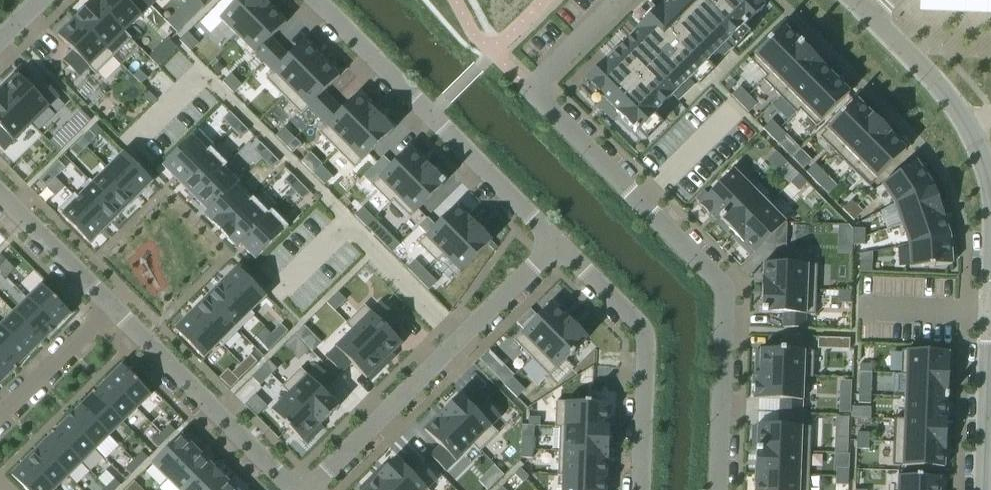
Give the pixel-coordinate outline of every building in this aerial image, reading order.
[(86,8),(75,18),(75,19),(76,18),(114,56),(114,55),(123,64),(138,48),(130,40),(131,38),(125,32),(124,32),(93,0),(85,7),(86,8)] [(93,0),(124,32),(125,32),(151,5),(146,0),(93,0)] [(185,3),(188,6),(196,14),(205,6),(199,0),(188,0),(185,3)] [(220,18),(237,36),(269,5),(270,5),(265,0),(238,0),(237,1),(237,0),(236,0),(233,3),(233,4),(220,18)] [(585,80),(587,82),(602,97),(603,98),(597,104),(612,120),(618,114),(635,132),(636,131),(637,133),(639,130),(655,115),(657,113),(656,112),(673,95),(678,100),(695,84),(689,79),(690,78),(691,78),(692,77),(692,76),(707,61),(708,61),(709,60),(709,59),(710,58),(715,64),(731,48),(726,42),(728,41),(743,26),(743,25),(744,26),(764,7),(760,3),(762,0),(668,0),(663,5),(662,4),(657,9),(648,1),(647,2),(655,10),(641,24),(634,16),(633,16),(632,17),(640,25),(635,30),(636,31),(606,62),(605,61),(585,80)] [(269,5),(237,36),(264,63),(280,47),(271,38),(286,22),(269,5)] [(75,19),(58,35),(73,51),(64,60),(79,76),(89,67),(96,73),(114,56),(76,18),(75,19)] [(767,43),(751,59),(767,75),(767,76),(801,43),(800,42),(800,43),(784,27),(775,35),(774,34),(766,42),(767,43)] [(188,32),(180,40),(191,51),(199,43),(188,32)] [(280,47),(264,63),(273,72),(266,78),(284,96),(322,58),(305,42),(304,41),(289,56),(280,47)] [(767,75),(763,79),(780,96),(817,59),(810,52),(801,43),(767,76),(767,75)] [(322,58),(284,96),(302,114),(309,107),(317,116),(333,101),(324,93),(340,76),(338,75),(322,58)] [(817,59),(780,96),(797,113),(800,109),(799,109),(832,76),(823,67),(824,66),(817,59)] [(139,69),(133,76),(141,84),(147,78),(139,69)] [(231,73),(223,81),(234,93),(242,84),(231,73)] [(19,75),(1,92),(32,124),(59,96),(44,80),(34,90),(19,75)] [(832,76),(799,109),(800,109),(816,126),(846,96),(849,93),(832,76)] [(740,86),(732,95),(740,103),(749,95),(740,86)] [(149,91),(143,97),(151,105),(157,99),(149,91)] [(0,92),(0,147),(4,151),(32,124),(1,92),(0,92)] [(333,101),(317,116),(326,125),(319,132),(337,150),(376,111),(369,104),(368,105),(357,94),(342,109),(333,101)] [(749,95),(740,103),(748,112),(757,103),(749,95)] [(856,100),(820,136),(826,142),(837,153),(873,116),(872,116),(856,100)] [(81,109),(72,118),(82,128),(91,119),(81,109)] [(230,111),(223,118),(232,128),(239,121),(230,111)] [(376,111),(337,150),(354,168),(393,130),(383,119),(376,111)] [(873,116),(837,153),(853,169),(889,133),(873,116)] [(772,119),(763,128),(771,137),(780,128),(772,119)] [(239,121),(232,128),(242,137),(249,130),(239,121)] [(284,127),(276,135),(287,146),(295,138),(284,127)] [(780,128),(771,137),(777,142),(786,134),(780,128)] [(199,129),(163,165),(178,181),(211,148),(212,149),(215,146),(199,129)] [(89,130),(80,140),(87,147),(96,137),(89,130)] [(889,133),(853,169),(869,186),(889,166),(906,150),(890,134),(890,133),(889,133)] [(295,138),(287,146),(293,152),(301,144),(295,138)] [(80,140),(70,149),(77,156),(87,147),(80,140)] [(211,148),(178,181),(194,196),(223,167),(224,168),(227,165),(226,163),(233,156),(219,142),(215,146),(212,149),(211,148)] [(260,142),(253,149),(263,159),(270,152),(260,142)] [(392,164),(372,185),(390,203),(393,200),(393,199),(427,165),(427,164),(410,147),(392,164)] [(776,151),(767,159),(773,165),(782,156),(776,151)] [(124,152),(108,168),(137,197),(153,181),(148,176),(124,152)] [(270,152),(263,159),(272,168),(279,161),(270,152)] [(363,176),(372,185),(392,164),(383,156),(363,176)] [(782,156),(773,165),(779,171),(787,162),(782,156)] [(916,160),(881,184),(894,203),(932,184),(916,160)] [(59,161),(49,170),(56,177),(66,168),(59,161)] [(700,203),(699,204),(717,222),(720,219),(719,218),(751,187),(752,188),(759,181),(740,163),(708,194),(700,203)] [(815,163),(806,172),(812,177),(820,169),(815,163)] [(427,165),(393,199),(393,200),(410,217),(445,182),(427,164),(427,165)] [(322,165),(314,173),(325,184),(333,176),(322,165)] [(223,167),(194,196),(209,211),(209,212),(238,183),(224,168),(223,167)] [(93,182),(93,183),(122,213),(137,197),(108,168),(93,182)] [(820,169),(812,177),(820,186),(829,177),(820,169)] [(49,170),(40,179),(47,186),(56,177),(49,170)] [(291,173),(284,180),(293,190),(300,183),(291,173)] [(799,174),(790,182),(799,191),(807,182),(799,174)] [(90,179),(74,195),(88,209),(106,228),(122,213),(93,183),(93,182),(90,179)] [(209,211),(205,215),(221,231),(254,198),(238,183),(209,212),(209,211)] [(300,183),(293,190),(303,199),(310,192),(300,183)] [(932,184),(894,203),(902,223),(942,209),(938,200),(934,187),(933,187),(932,184)] [(751,187),(719,218),(720,219),(729,228),(729,229),(736,236),(768,204),(752,188),(751,187)] [(254,198),(221,231),(237,247),(241,244),(240,243),(273,210),(277,205),(262,190),(254,198)] [(74,195),(58,211),(90,244),(106,228),(88,209),(74,195)] [(851,200),(843,208),(848,214),(857,206),(851,200)] [(768,204),(736,236),(743,243),(744,242),(754,253),(764,244),(785,222),(768,204)] [(427,234),(418,243),(436,262),(443,255),(443,254),(474,222),(467,215),(467,216),(456,205),(436,225),(427,234)] [(363,206),(355,214),(366,226),(374,218),(363,206)] [(857,206),(848,214),(854,220),(863,211),(857,206)] [(942,209),(902,223),(909,244),(950,235),(944,219),(945,219),(942,209)] [(273,210),(240,243),(241,244),(256,259),(289,226),(273,210)] [(427,217),(418,226),(427,234),(436,225),(427,217)] [(374,218),(366,226),(377,237),(385,229),(374,218)] [(474,222),(443,254),(443,255),(460,272),(492,241),(481,230),(482,230),(474,222)] [(785,222),(764,244),(786,244),(787,222),(785,222)] [(853,228),(853,235),(865,236),(865,228),(857,228),(853,228)] [(853,235),(852,244),(864,244),(865,236),(853,235)] [(950,235),(909,244),(910,267),(929,266),(929,267),(934,267),(934,265),(952,264),(950,236),(950,235)] [(762,277),(762,287),(816,289),(817,264),(808,264),(808,250),(786,249),(785,263),(764,262),(763,277),(762,277)] [(415,259),(407,267),(418,278),(426,270),(415,259)] [(860,262),(860,270),(872,270),(872,262),(860,262)] [(238,267),(222,283),(251,312),(267,296),(244,274),(238,267)] [(426,270),(418,278),(429,289),(437,281),(426,270)] [(222,283),(206,298),(239,331),(255,315),(251,312),(222,283)] [(42,284),(28,298),(57,328),(71,313),(42,284)] [(762,287),(762,297),(761,312),(783,313),(783,327),(805,328),(806,314),(815,314),(816,289),(762,287)] [(839,290),(838,302),(850,302),(851,290),(839,290)] [(338,291),(327,302),(335,311),(346,299),(338,291)] [(28,298),(14,312),(43,341),(57,328),(28,298)] [(206,298),(191,313),(220,343),(219,344),(223,347),(239,331),(206,298)] [(364,304),(346,323),(353,330),(353,329),(384,361),(393,352),(402,343),(387,327),(397,318),(381,301),(371,311),(364,304)] [(524,330),(514,340),(532,358),(570,320),(569,319),(562,312),(552,302),(537,317),(524,330)] [(530,309),(516,322),(524,330),(537,317),(530,309)] [(14,312),(0,325),(29,355),(43,341),(14,312)] [(191,313),(175,329),(204,359),(219,344),(220,343),(191,313)] [(570,320),(532,358),(549,376),(570,355),(571,356),(575,352),(574,351),(588,338),(578,327),(569,319),(570,320)] [(281,324),(272,333),(278,340),(288,331),(281,324)] [(0,326),(0,352),(17,369),(17,368),(16,367),(29,355),(0,325),(0,326)] [(300,329),(295,334),(301,340),(309,331),(304,325),(300,329)] [(353,330),(326,357),(342,372),(352,363),(367,378),(368,377),(384,361),(353,329),(353,330)] [(272,333),(262,343),(269,350),(278,340),(272,333)] [(759,372),(759,373),(803,375),(803,376),(813,377),(814,350),(804,350),(805,336),(782,335),(782,348),(780,348),(780,349),(775,349),(765,349),(760,348),(760,350),(759,372)] [(840,338),(840,349),(849,349),(850,338),(840,338)] [(902,349),(901,374),(906,374),(906,373),(948,375),(948,366),(949,366),(949,351),(902,349)] [(2,382),(15,369),(16,370),(17,369),(0,352),(0,379),(2,382)] [(250,354),(241,364),(248,371),(257,361),(250,354)] [(268,361),(263,365),(271,374),(276,369),(268,361)] [(860,363),(860,372),(872,372),(872,364),(860,363)] [(241,364),(231,373),(238,380),(248,371),(241,364)] [(122,365),(108,379),(137,409),(151,394),(122,365)] [(263,365),(252,377),(260,385),(271,374),(263,365)] [(301,368),(282,386),(289,393),(290,392),(321,424),(339,406),(323,391),(333,381),(317,365),(307,375),(301,368)] [(503,367),(495,375),(504,385),(513,377),(503,367)] [(754,384),(754,398),(780,399),(779,412),(802,413),(803,376),(803,375),(759,373),(759,372),(755,372),(755,375),(754,384)] [(906,374),(905,396),(947,398),(948,375),(906,373),(906,374)] [(513,377),(504,385),(517,397),(525,389),(513,377)] [(94,391),(93,392),(123,422),(137,409),(108,379),(95,392),(94,391)] [(859,394),(871,395),(871,387),(859,386),(859,394)] [(93,393),(81,406),(110,436),(123,422),(93,392),(92,392),(93,393)] [(289,393),(272,410),(285,424),(285,425),(288,429),(289,428),(303,441),(304,440),(320,425),(321,424),(290,392),(289,393)] [(449,405),(442,412),(474,444),(473,444),(480,451),(498,433),(491,426),(501,416),(485,400),(475,410),(460,394),(449,405)] [(859,394),(858,402),(871,403),(871,395),(859,394)] [(904,418),(904,419),(946,420),(946,419),(947,399),(947,398),(905,396),(904,418)] [(839,400),(838,412),(850,412),(851,400),(839,400)] [(556,401),(555,427),(559,427),(559,426),(609,428),(609,427),(608,427),(609,403),(590,402),(590,401),(585,401),(585,402),(556,401)] [(81,406),(67,420),(96,449),(105,458),(119,445),(110,436),(81,406)] [(435,419),(425,430),(440,445),(430,455),(446,471),(473,444),(474,444),(442,412),(435,419)] [(757,448),(757,449),(810,451),(811,426),(802,426),(802,413),(779,412),(779,425),(758,424),(757,426),(757,448)] [(529,416),(529,425),(541,425),(541,417),(529,416)] [(895,417),(894,441),(946,443),(946,433),(946,420),(904,419),(904,418),(895,417)] [(53,432),(52,432),(82,463),(96,449),(67,420),(54,433),(53,432)] [(170,425),(161,433),(167,439),(175,430),(170,425)] [(559,427),(558,450),(608,452),(609,442),(608,442),(609,428),(559,426),(559,427)] [(52,434),(40,447),(69,476),(82,463),(52,432),(51,433),(52,434)] [(857,432),(857,440),(869,440),(869,432),(857,432)] [(161,433),(153,441),(159,447),(167,439),(161,433)] [(181,434),(152,463),(167,479),(197,450),(181,434)] [(522,436),(521,449),(533,449),(533,437),(522,436)] [(857,440),(857,448),(869,448),(869,440),(857,440)] [(894,441),(893,465),(935,467),(944,467),(945,453),(946,443),(894,441)] [(40,447),(26,460),(55,489),(69,476),(40,447)] [(755,463),(755,473),(809,475),(810,451),(757,449),(757,448),(756,448),(756,451),(756,463),(755,463)] [(521,449),(521,457),(532,458),(533,449),(521,449)] [(159,488),(161,489),(187,489),(212,465),(197,450),(167,479),(168,479),(159,488)] [(558,450),(557,475),(562,475),(562,474),(606,476),(607,462),(608,462),(608,452),(558,450)] [(142,452),(134,460),(140,466),(148,458),(142,452)] [(378,475),(393,489),(428,489),(437,479),(422,463),(412,473),(396,457),(387,467),(378,475)] [(12,474),(27,489),(55,489),(26,460),(12,474)] [(134,460),(126,468),(131,474),(140,466),(134,460)] [(187,489),(218,489),(227,481),(212,465),(187,489)] [(521,468),(514,474),(523,482),(529,476),(521,468)] [(849,468),(837,468),(836,472),(836,476),(848,476),(849,468)] [(106,470),(98,478),(107,487),(115,479),(106,470)] [(754,483),(755,483),(755,489),(809,489),(809,475),(755,473),(754,483)] [(562,489),(606,489),(606,476),(562,474),(562,475),(562,489)] [(940,477),(921,476),(921,475),(916,474),(916,476),(898,475),(898,489),(939,489),(940,477)] [(378,475),(378,476),(364,489),(393,489),(378,475)] [(836,476),(836,484),(848,485),(848,476),(836,476)] [(90,486),(93,489),(103,489),(107,487),(98,478),(90,486)] [(107,487),(110,489),(115,489),(121,485),(115,479),(107,487)] [(227,481),(218,489),(237,489),(227,481)]
